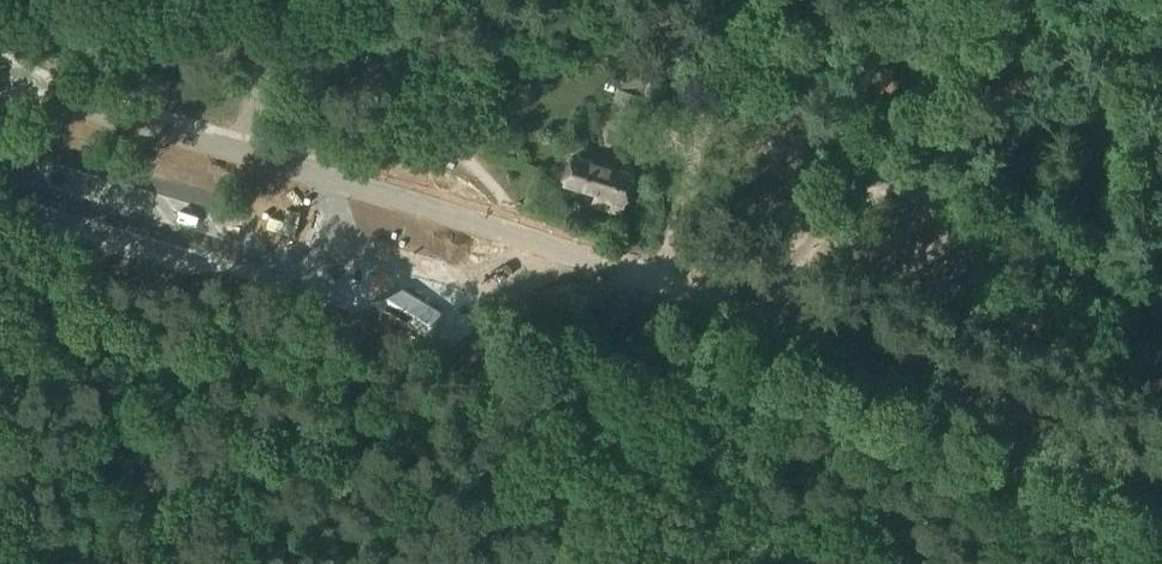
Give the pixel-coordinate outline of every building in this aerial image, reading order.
[(619,89),(607,127),(629,134),(641,97),(619,89)] [(577,157),(596,163),(600,151),(581,144),(577,157)] [(572,158),(565,183),(595,192),(592,201),(621,210),(631,176),(572,158)] [(422,334),(436,312),(403,292),(389,314),(422,334)]
